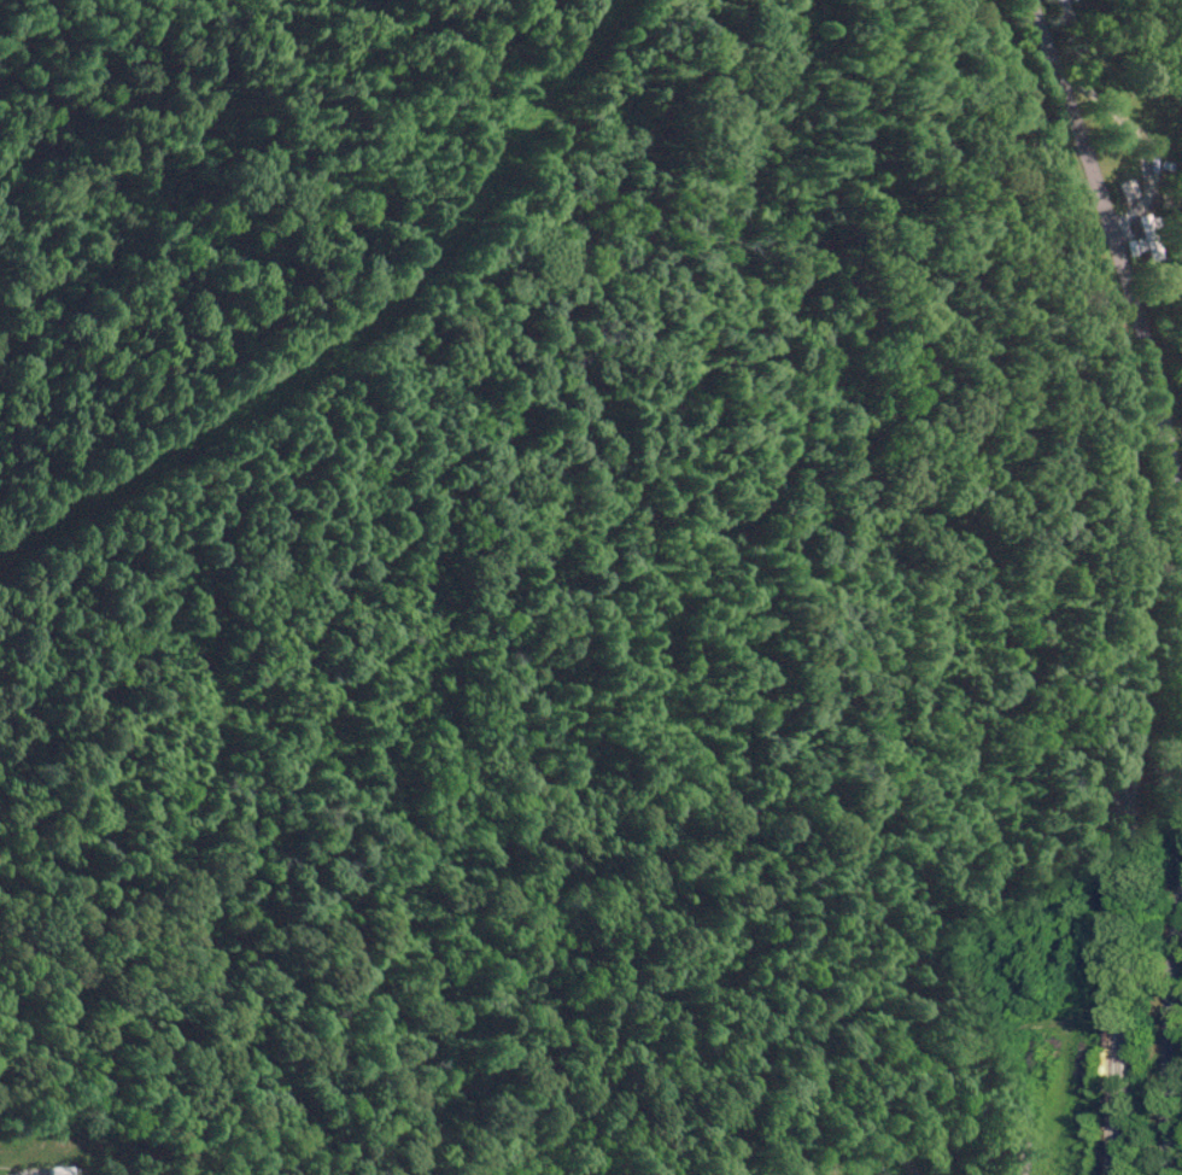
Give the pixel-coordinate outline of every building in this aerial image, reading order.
[(1135,218),(1149,261),(1160,257),(1146,214),(1135,218)]
